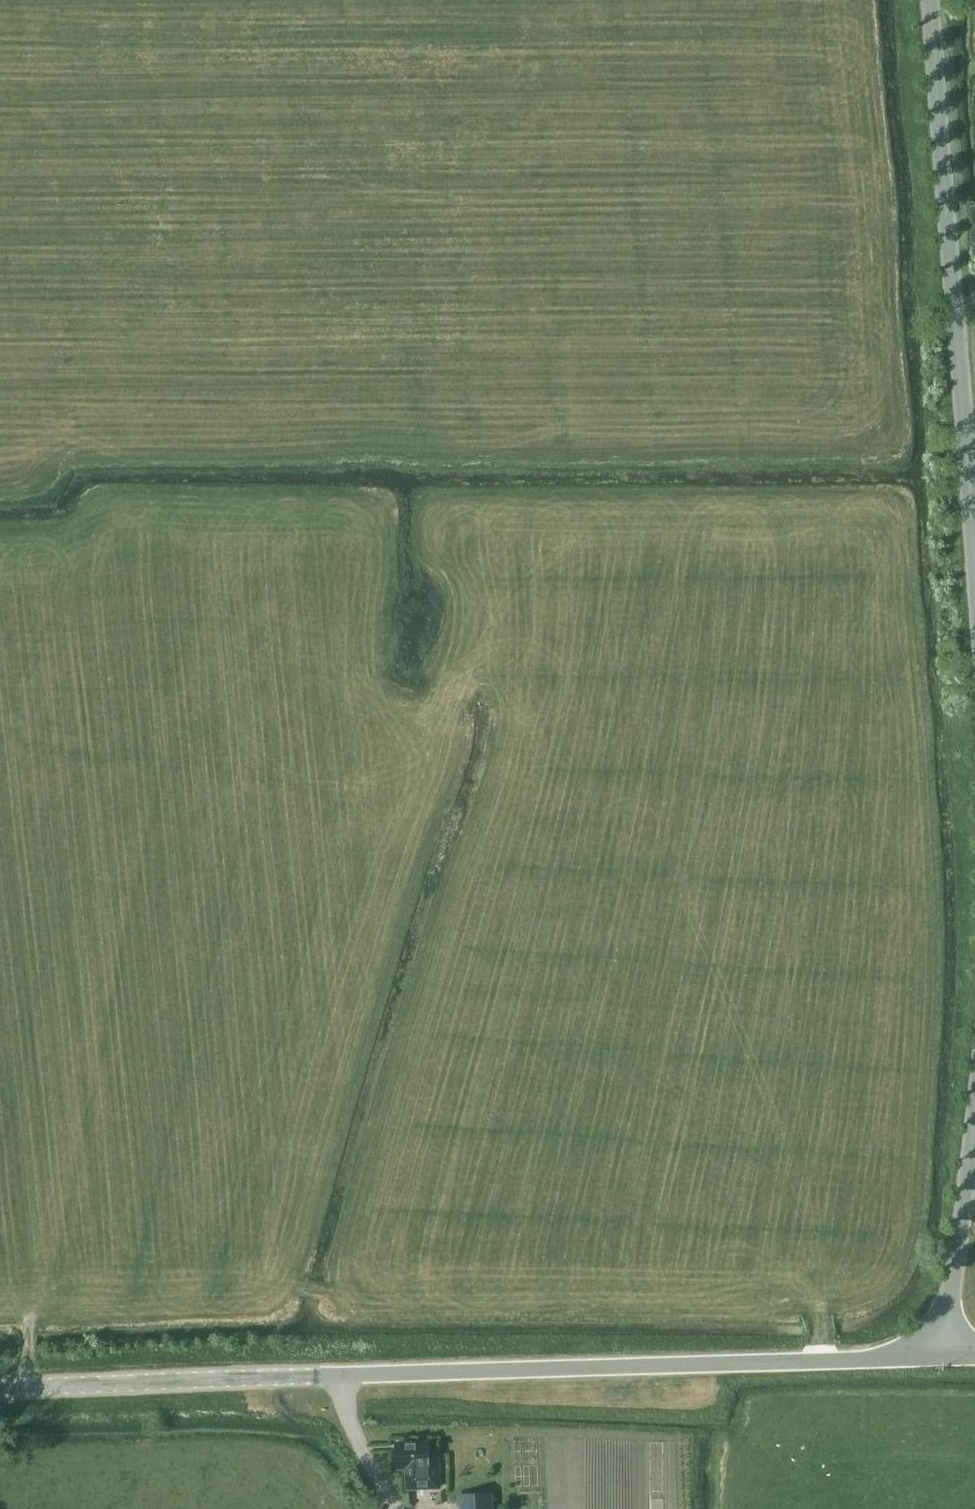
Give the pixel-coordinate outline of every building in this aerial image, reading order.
[(396,1469),(407,1468),(408,1489),(439,1488),(438,1464),(430,1464),(429,1442),(395,1443),(396,1469)] [(459,1495),(460,1508),(493,1508),(492,1494),(459,1495)]
